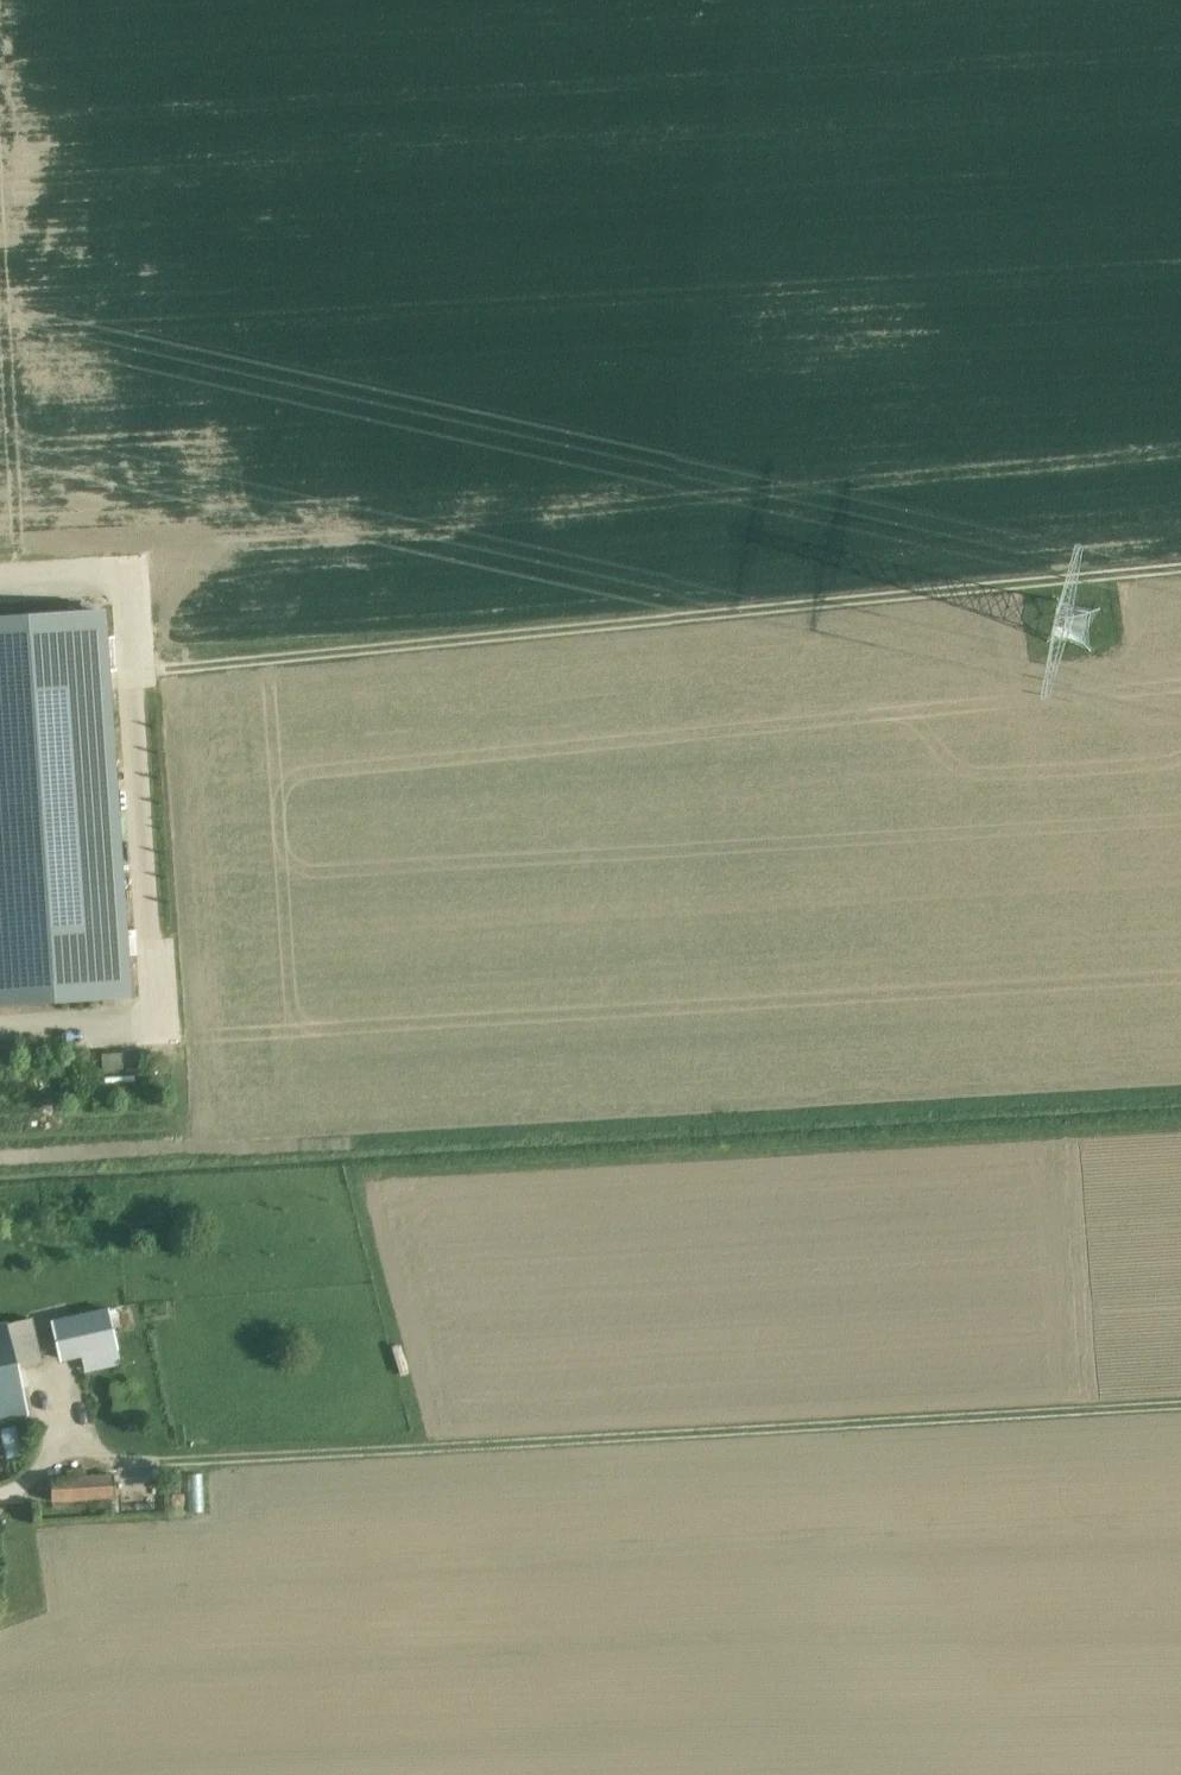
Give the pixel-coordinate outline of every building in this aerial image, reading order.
[(116,1001),(90,614),(0,619),(0,1005),(116,1001)] [(120,1055),(101,1057),(102,1072),(121,1071),(120,1055)] [(68,1318),(49,1322),(52,1329),(58,1360),(80,1355),(116,1347),(118,1347),(117,1345),(114,1332),(126,1329),(130,1330),(125,1306),(110,1309),(68,1318)] [(31,1320),(6,1325),(6,1323),(0,1324),(0,1419),(26,1413),(15,1366),(41,1361),(31,1320)] [(86,1474),(85,1468),(67,1470),(67,1475),(49,1476),(51,1502),(114,1497),(112,1471),(86,1474)]
